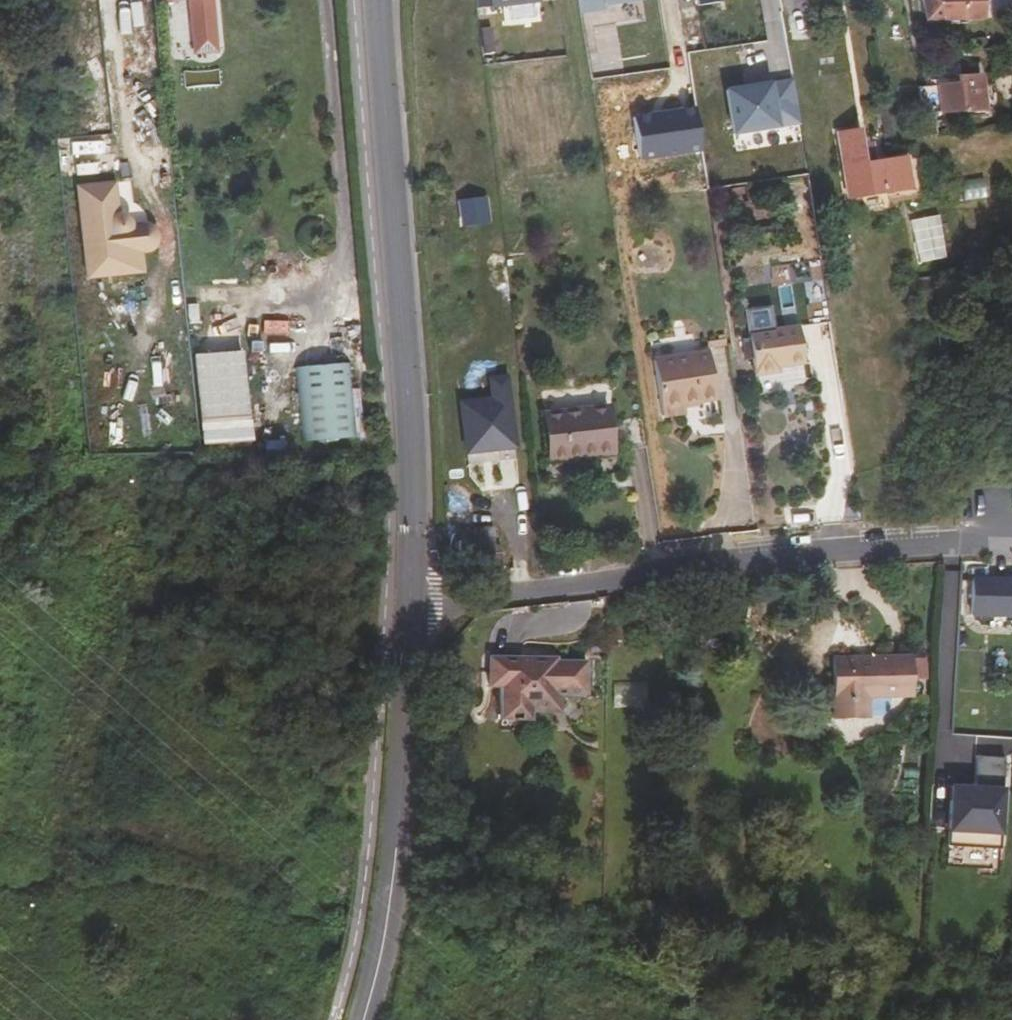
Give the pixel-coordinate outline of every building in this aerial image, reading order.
[(203,0),(182,0),(184,21),(205,21),(203,0)] [(581,12),(607,8),(606,3),(634,0),(579,0),(581,12)] [(700,10),(722,6),(721,0),(699,0),(700,10)] [(935,25),(991,20),(989,0),(928,0),(935,25)] [(157,29),(133,30),(135,75),(158,74),(157,29)] [(983,110),(981,76),(959,77),(959,85),(939,86),(940,113),(983,110)] [(775,79),(727,86),(734,133),(782,126),(775,79)] [(896,192),(892,162),(874,165),(871,143),(861,145),(859,132),(838,135),(849,199),(896,192)] [(904,160),(892,162),(896,192),(909,189),(904,160)] [(104,178),(67,182),(74,254),(130,248),(132,248),(134,248),(136,248),(138,247),(139,247),(141,246),(142,245),(143,244),(145,242),(146,241),(147,238),(147,237),(147,236),(147,234),(147,233),(147,231),(147,230),(146,228),(145,226),(144,224),(143,223),(140,221),(137,220),(135,219),(132,219),(130,219),(127,220),(120,221),(120,219),(119,217),(118,215),(116,213),(114,212),(112,211),(110,211),(108,211),(104,178)] [(781,283),(784,323),(809,321),(807,302),(817,301),(816,280),(781,283)] [(908,281),(909,292),(917,291),(915,280),(908,281)] [(899,293),(909,292),(908,281),(898,282),(899,293)] [(778,337),(783,372),(805,368),(799,334),(778,337)] [(779,372),(783,372),(778,337),(751,341),(757,380),(780,377),(779,372)] [(203,447),(254,441),(244,348),(193,353),(203,447)] [(697,359),(704,405),(715,404),(708,357),(697,359)] [(666,363),(674,418),(684,416),(683,409),(704,405),(697,359),(666,363)] [(662,419),(674,418),(666,363),(654,365),(662,419)] [(350,365),(297,368),(305,444),(357,440),(350,365)] [(462,402),(468,454),(516,448),(508,377),(490,378),(492,399),(462,402)] [(609,407),(544,414),(548,459),(613,452),(609,407)] [(484,527),(487,571),(507,571),(505,551),(497,551),(495,527),(484,527)] [(981,616),(1011,617),(1011,580),(973,579),(971,615),(981,616)] [(981,616),(981,625),(1011,627),(1011,617),(981,616)] [(911,657),(833,659),(833,720),(868,720),(868,697),(912,696),(911,657)] [(555,665),(555,662),(486,662),(486,692),(498,692),(498,724),(528,724),(528,717),(544,717),(556,705),(556,699),(584,698),(584,666),(555,665)] [(950,787),(947,847),(998,850),(1003,758),(975,757),(973,789),(950,787)]
